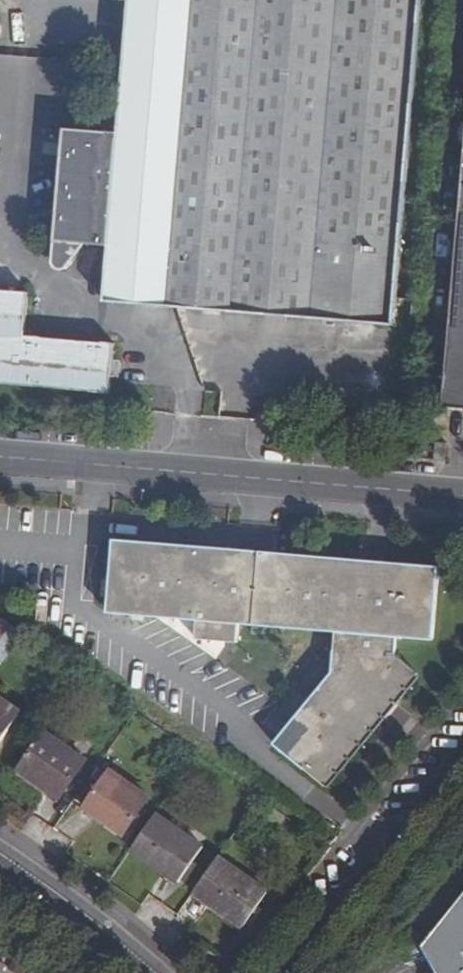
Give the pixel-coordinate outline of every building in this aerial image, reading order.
[(99,296),(388,320),(417,0),(127,0),(115,132),(61,128),(48,260),(54,269),(59,269),(65,263),(78,238),(105,240),(99,296)] [(446,404),(462,406),(462,208),(446,404)] [(0,288),(0,381),(107,391),(112,341),(23,332),(27,290),(0,288)] [(200,397),(199,409),(210,410),(212,398),(200,397)] [(438,567),(112,540),(105,612),(197,620),(195,638),(236,643),(238,624),(335,632),(331,673),(272,744),(322,784),(414,672),(393,655),(394,636),(431,639),(438,567)] [(0,701),(0,739),(18,713),(0,701)] [(84,763),(43,734),(19,770),(34,780),(37,778),(61,795),(84,763)] [(56,803),(61,795),(37,778),(34,780),(19,770),(15,775),(56,803)] [(148,800),(110,773),(85,808),(121,835),(148,800)] [(202,848),(155,815),(132,848),(178,881),(202,848)] [(265,892),(218,858),(194,893),(241,925),(265,892)] [(418,945),(433,971),(430,972),(462,972),(462,891),(418,945)] [(17,954),(8,948),(5,953),(0,961),(0,972),(5,972),(17,954)]
